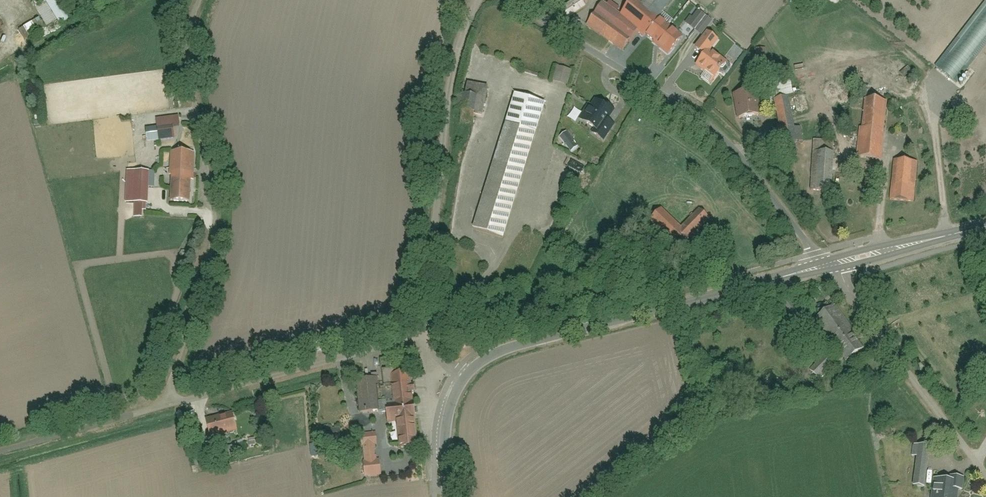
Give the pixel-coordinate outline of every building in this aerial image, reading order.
[(43,3),(33,9),(38,18),(22,28),(28,37),(46,26),(46,25),(54,21),(58,27),(69,19),(57,0),(41,0),(43,3)] [(586,0),(576,0),(560,10),(566,19),(584,7),(583,6),(588,2),(586,0)] [(635,29),(659,48),(672,31),(657,19),(672,0),(644,0),(639,5),(632,0),(631,0),(618,16),(601,3),(584,25),(618,51),(635,29)] [(697,10),(685,25),(700,36),(712,21),(697,10)] [(701,57),(694,67),(715,81),(724,67),(708,56),(713,49),(700,40),(693,51),(701,57)] [(21,50),(14,55),(18,62),(26,58),(21,50)] [(908,67),(902,76),(913,84),(919,75),(908,67)] [(789,79),(768,83),(782,147),(803,142),(789,79)] [(457,111),(480,116),(485,89),(463,84),(457,111)] [(754,92),(732,95),(735,121),(757,118),(754,92)] [(471,231),(501,241),(543,105),(513,95),(471,231)] [(861,100),(856,161),(881,163),(886,103),(861,100)] [(593,101),(578,120),(602,139),(617,119),(593,101)] [(482,116),(491,118),(494,104),(485,102),(482,116)] [(155,120),(157,129),(154,129),(154,130),(146,131),(148,143),(156,142),(175,139),(173,128),(178,127),(177,117),(155,120)] [(169,153),(167,204),(193,205),(195,154),(169,153)] [(831,156),(812,155),(810,191),(829,192),(831,156)] [(893,162),(889,202),(913,204),(916,164),(893,162)] [(145,206),(146,190),(153,190),(154,176),(147,175),(127,173),(125,204),(145,206)] [(681,228),(661,208),(653,217),(684,246),(692,238),(681,228)] [(681,228),(692,238),(708,220),(698,210),(681,228)] [(831,309),(813,322),(844,364),(862,350),(831,309)] [(472,341),(468,337),(463,337),(459,340),(458,345),(460,349),(466,350),(471,347),(472,341)] [(808,372),(818,381),(833,366),(824,356),(808,372)] [(385,425),(395,424),(398,451),(416,449),(412,408),(408,408),(405,376),(398,377),(397,370),(381,372),(383,388),(389,388),(391,407),(383,407),(385,425)] [(356,384),(358,415),(378,413),(375,383),(356,384)] [(205,420),(208,439),(237,434),(234,415),(205,420)] [(286,417),(280,424),(287,431),(294,425),(286,417)] [(380,463),(375,464),(374,448),(377,447),(376,435),(359,436),(360,449),(363,448),(364,465),(362,465),(363,479),(381,478),(380,463)] [(925,489),(929,448),(913,447),(911,460),(916,460),(913,488),(925,489)] [(950,481),(932,479),(930,496),(956,496),(957,493),(961,493),(963,479),(950,478),(950,481)]
